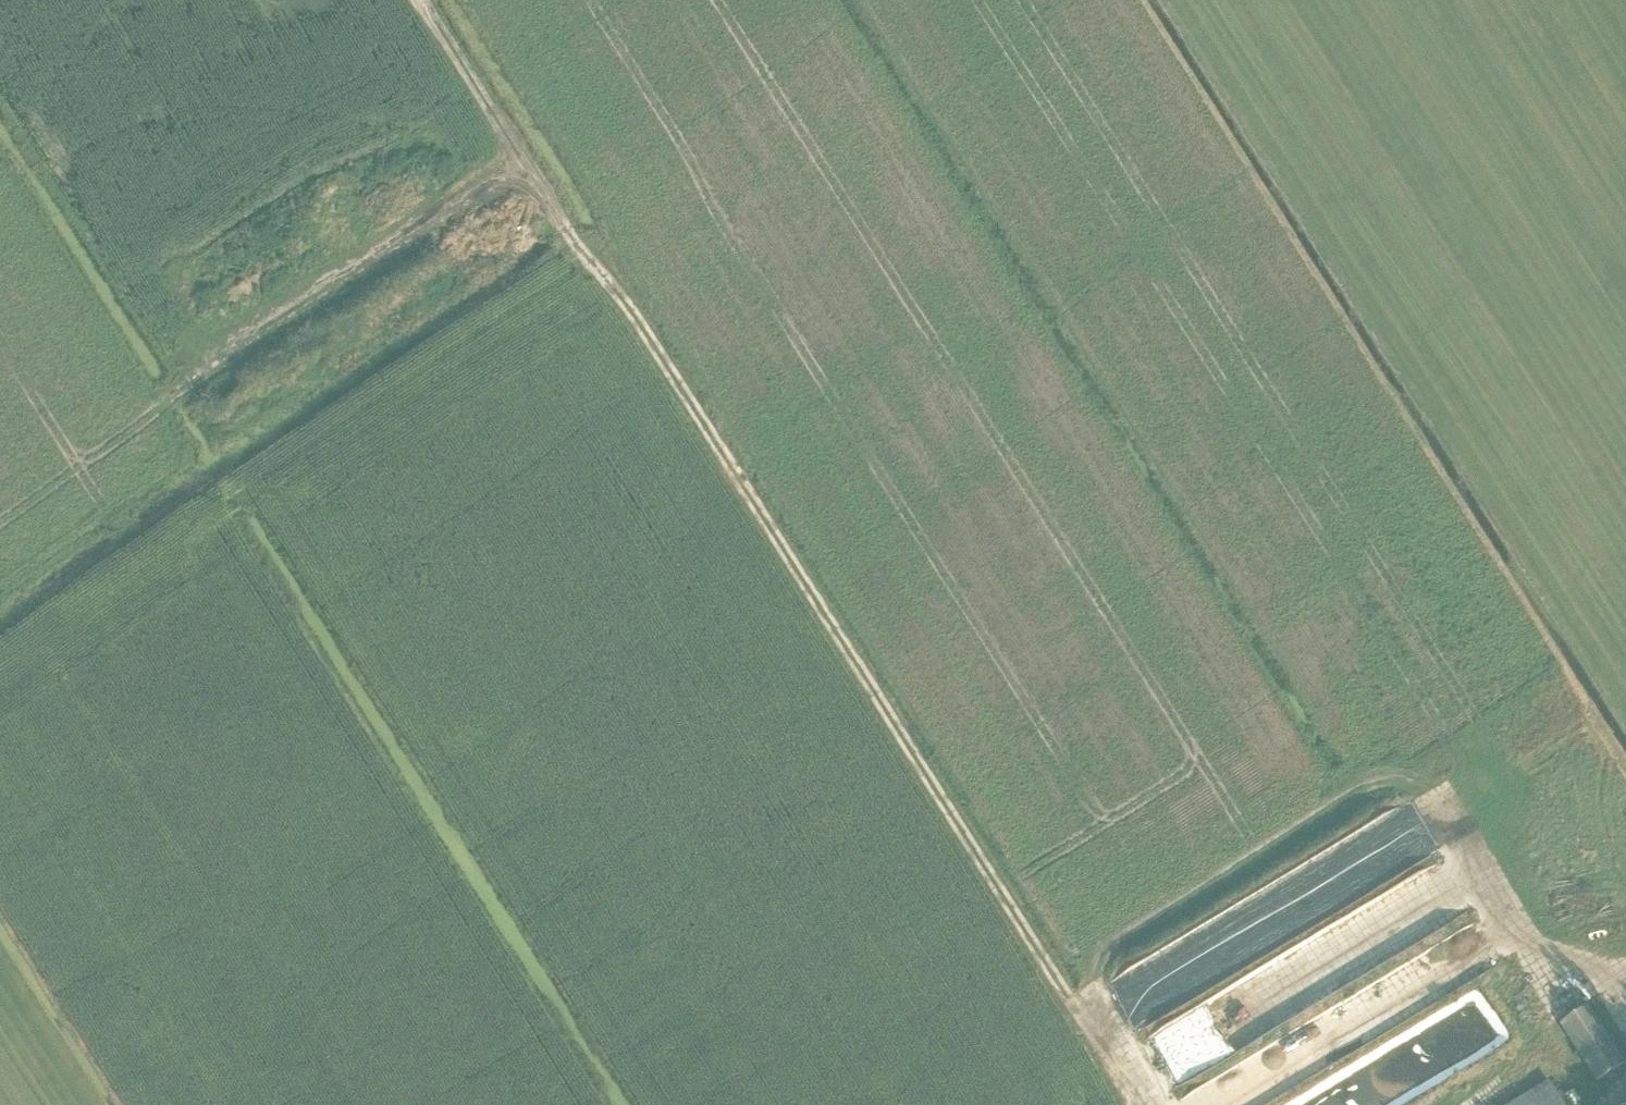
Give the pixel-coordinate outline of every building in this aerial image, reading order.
[(1506,1042),(1486,1001),(1454,1017),(1474,1058),(1506,1042)] [(1561,1022),(1597,1080),(1625,1063),(1589,1005),(1561,1022)] [(1454,1077),(1464,1095),(1517,1067),(1508,1049),(1454,1077)] [(1222,1054),(1200,1060),(1211,1098),(1234,1091),(1222,1054)] [(1549,1080),(1508,1104),(1564,1104),(1549,1080)] [(1569,1104),(1594,1104),(1584,1085),(1564,1095),(1569,1104)]
